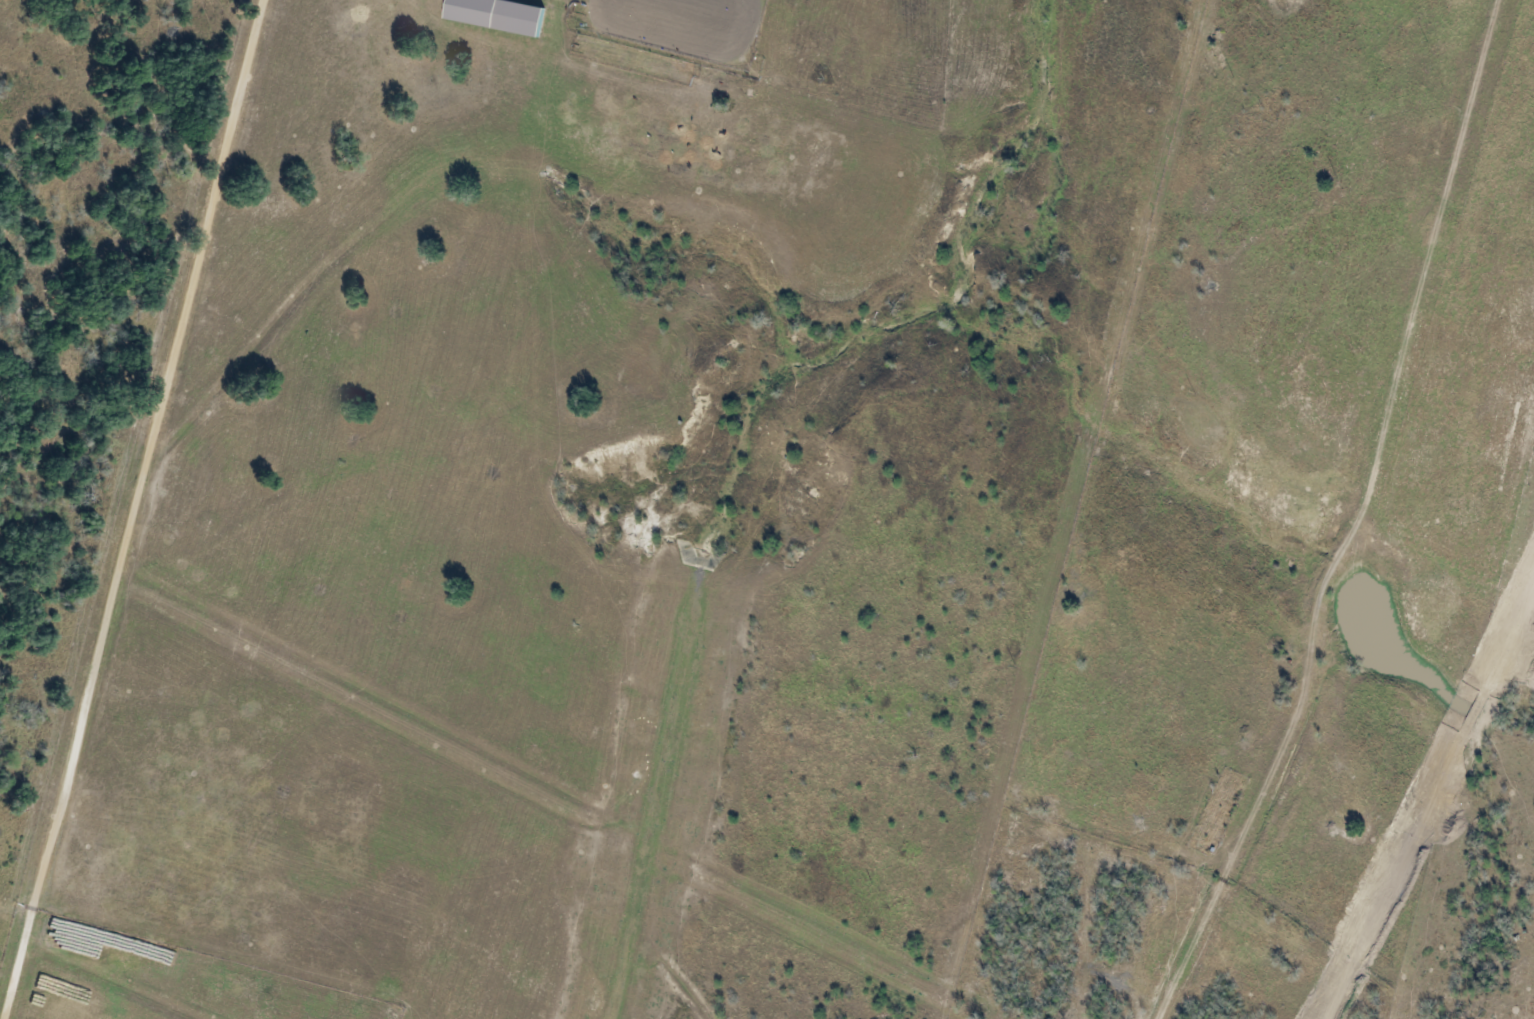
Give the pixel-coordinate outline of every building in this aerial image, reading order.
[(550,8),(504,3),(501,32),(547,37),(550,8)]
